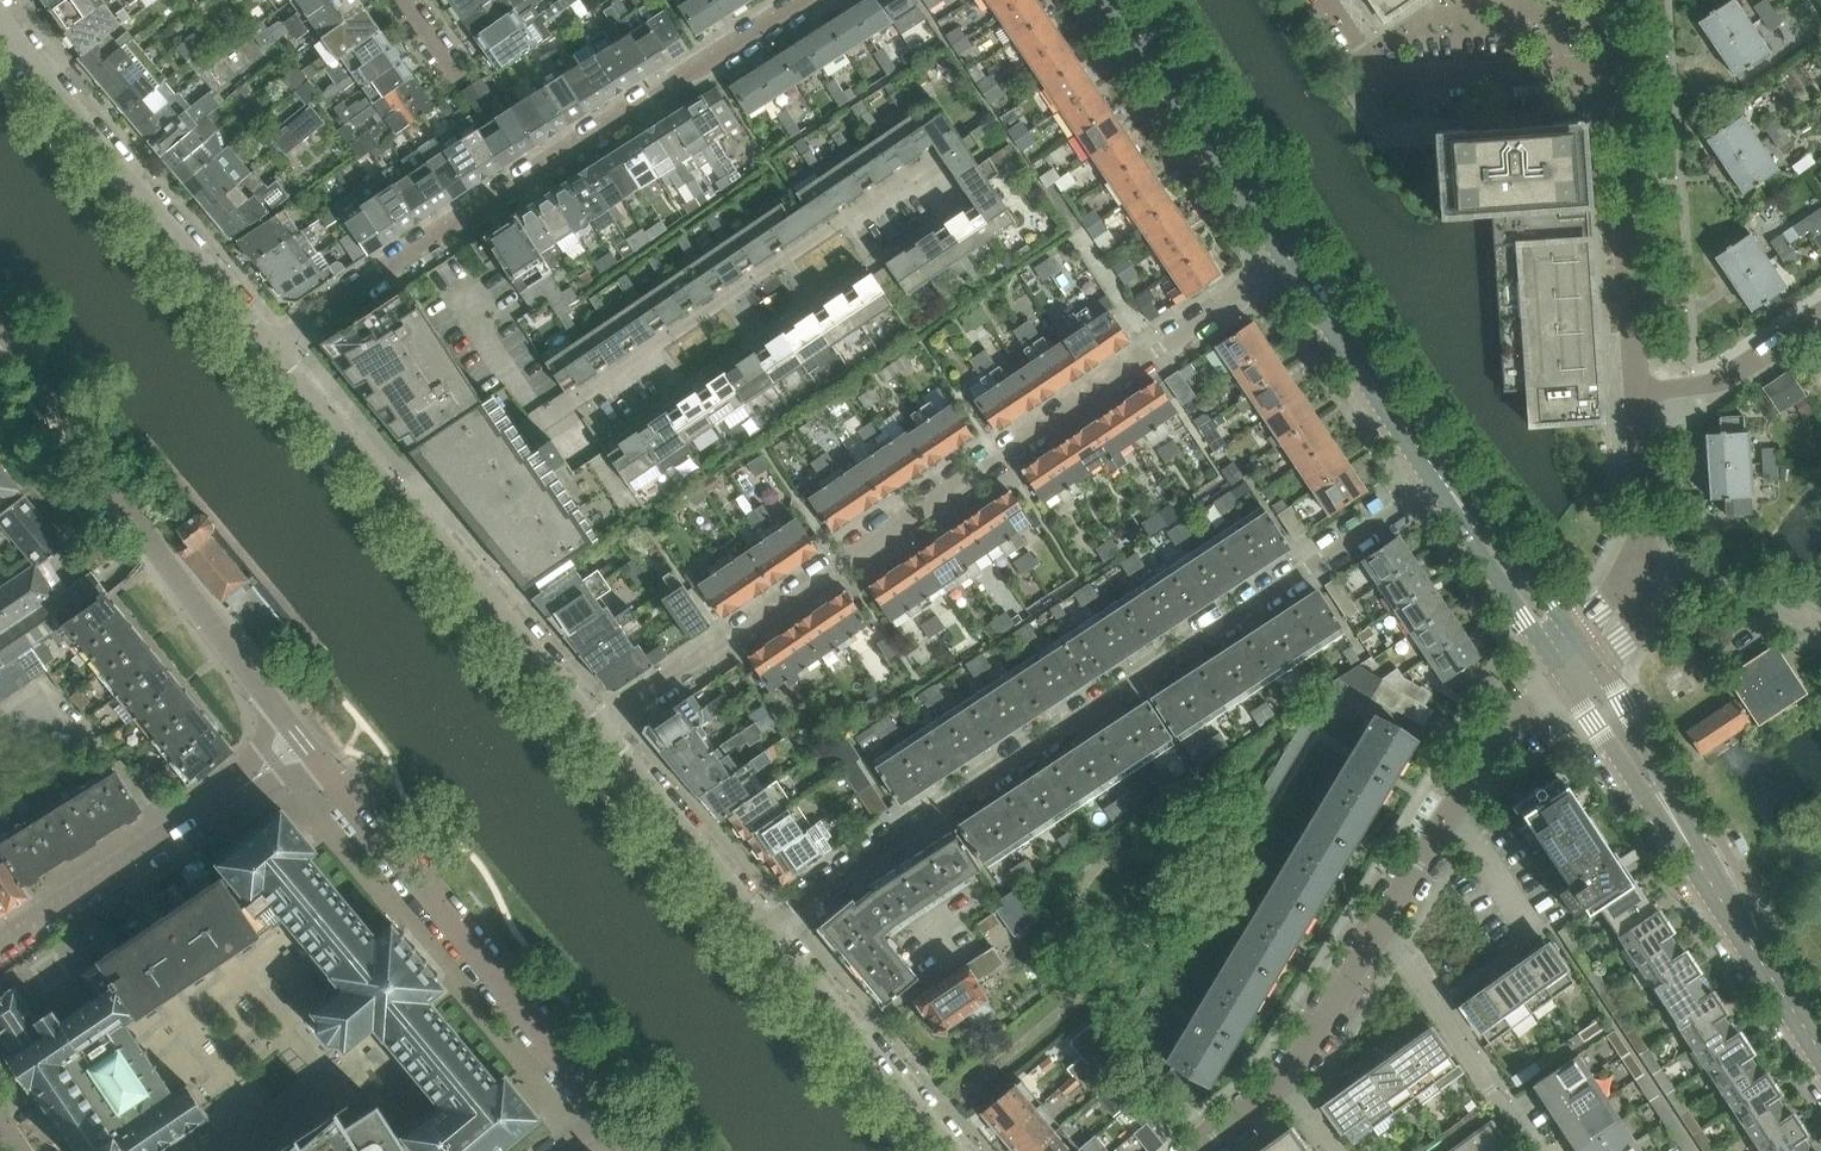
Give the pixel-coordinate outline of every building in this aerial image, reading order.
[(51,9),(64,0),(44,0),(51,9)] [(51,9),(66,31),(110,0),(64,0),(51,9)] [(66,31),(66,32),(67,33),(83,55),(109,33),(146,6),(147,6),(152,3),(153,2),(156,0),(110,0),(66,31)] [(153,2),(158,10),(160,12),(169,6),(174,3),(172,0),(156,0),(153,2)] [(243,2),(249,11),(266,0),(246,0),(243,2)] [(296,13),(303,23),(305,21),(334,0),(291,0),(290,0),(299,12),(296,13)] [(305,21),(319,40),(322,37),(364,8),(359,0),(334,0),(305,21)] [(451,4),(463,20),(492,0),(457,0),(451,4)] [(463,20),(475,36),(525,0),(492,0),(463,20)] [(475,36),(486,53),(539,14),(533,6),(542,0),(525,0),(475,36)] [(539,14),(486,53),(498,69),(552,35),(544,23),(571,5),(580,18),(588,13),(578,0),(559,0),(539,14)] [(610,2),(612,5),(654,71),(670,60),(638,9),(629,14),(621,0),(614,0),(610,2)] [(679,6),(698,34),(722,18),(710,0),(688,0),(679,6)] [(722,18),(746,3),(744,0),(710,0),(722,18)] [(851,8),(869,37),(894,21),(880,0),(864,0),(851,8)] [(894,21),(918,6),(914,0),(880,0),(894,21)] [(929,9),(943,0),(923,0),(929,9)] [(998,16),(1022,0),(987,0),(998,16)] [(1014,39),(1047,17),(1036,0),(1022,0),(998,16),(1014,39)] [(1383,19),(1397,10),(1398,11),(1413,1),(1412,0),(1370,0),(1383,19)] [(1710,14),(1698,22),(1717,49),(1751,25),(1734,0),(1730,0),(1714,11),(1713,10),(1709,12),(1710,14)] [(1754,5),(1762,18),(1773,10),(1766,0),(1762,0),(1754,5)] [(152,3),(147,6),(152,14),(158,10),(153,2),(152,3)] [(646,4),(638,9),(670,60),(688,49),(664,10),(654,16),(646,4)] [(621,38),(612,43),(637,81),(654,71),(612,5),(604,11),(621,38)] [(169,6),(160,12),(163,17),(172,11),(169,6)] [(338,59),(379,29),(364,8),(322,37),(338,59)] [(851,8),(827,24),(845,52),(869,37),(851,8)] [(1773,10),(1762,18),(1770,30),(1781,22),(1773,10)] [(308,32),(296,14),(284,22),(278,21),(268,28),(277,41),(291,31),(297,40),(308,32)] [(1047,17),(1014,39),(1029,63),(1063,40),(1047,17)] [(262,21),(249,30),(264,50),(277,41),(268,28),(262,21)] [(827,24),(803,39),(821,68),(845,52),(827,24)] [(1750,65),(1770,52),(1751,25),(1717,49),(1735,76),(1746,68),(1747,69),(1751,67),(1750,65)] [(946,35),(952,45),(966,36),(959,26),(946,35)] [(83,55),(79,59),(91,73),(135,35),(130,29),(116,41),(109,33),(83,55)] [(379,29),(338,59),(324,69),(335,84),(390,45),(379,29)] [(199,30),(185,39),(190,46),(203,36),(199,30)] [(135,35),(91,73),(103,86),(147,49),(135,35)] [(595,36),(587,41),(620,92),(637,81),(612,43),(603,49),(595,36)] [(966,36),(952,45),(958,55),(972,46),(966,36)] [(803,39),(779,55),(797,83),(821,68),(803,39)] [(1029,63),(1045,86),(1079,64),(1063,40),(1029,63)] [(184,41),(176,48),(188,62),(196,55),(189,47),(184,41)] [(579,46),(587,59),(579,64),(603,103),(620,92),(587,41),(579,46)] [(920,43),(910,49),(916,58),(926,52),(920,43)] [(401,61),(390,45),(335,84),(335,85),(322,94),(328,102),(357,81),(362,88),(401,61)] [(873,54),(880,65),(890,59),(882,48),(873,54)] [(103,86),(114,100),(158,63),(147,49),(103,86)] [(556,49),(549,53),(586,113),(603,103),(579,64),(569,70),(556,49)] [(545,67),(536,73),(544,86),(569,124),(586,113),(549,53),(548,53),(539,58),(545,67)] [(196,55),(188,62),(194,69),(202,63),(196,55)] [(779,55),(755,70),(773,99),(797,83),(779,55)] [(890,59),(880,65),(887,76),(897,70),(890,59)] [(343,102),(333,109),(345,124),(346,123),(412,76),(401,61),(362,88),(368,97),(359,103),(357,100),(348,108),(343,102)] [(158,63),(114,100),(126,114),(167,79),(167,80),(170,77),(158,63)] [(1045,86),(1061,110),(1094,87),(1079,64),(1045,86)] [(296,67),(283,79),(294,92),(308,80),(296,67)] [(208,68),(200,74),(212,88),(220,82),(208,68)] [(755,70),(730,86),(749,114),(773,99),(755,70)] [(978,84),(984,94),(997,85),(991,75),(978,84)] [(424,92),(412,76),(346,123),(353,131),(379,112),(384,119),(424,92)] [(486,123),(478,129),(502,167),(536,145),(511,107),(504,112),(482,78),(463,91),(477,112),(479,111),(486,123)] [(528,78),(520,84),(552,135),(569,124),(544,86),(536,91),(528,78)] [(825,85),(832,96),(842,89),(834,78),(825,85)] [(167,79),(126,114),(137,127),(178,93),(167,80),(167,79)] [(308,80),(294,92),(306,105),(320,93),(308,80)] [(247,82),(239,89),(245,97),(254,90),(247,82)] [(520,84),(512,89),(520,101),(511,107),(536,145),(552,135),(520,84)] [(997,85),(984,94),(991,103),(1004,94),(997,85)] [(702,96),(685,107),(732,182),(741,176),(725,151),(724,152),(716,140),(740,125),(716,87),(702,96)] [(850,87),(843,92),(849,101),(856,96),(850,87)] [(1061,110),(1077,133),(1110,111),(1094,87),(1061,110)] [(842,89),(832,96),(839,107),(849,101),(843,92),(842,89)] [(178,93),(137,127),(149,141),(193,104),(181,90),(178,93)] [(898,90),(890,96),(905,118),(884,133),(904,163),(903,163),(905,166),(923,153),(922,151),(932,144),(933,143),(913,113),(898,90)] [(150,142),(161,155),(198,125),(207,116),(219,106),(208,92),(193,104),(149,141),(150,142)] [(379,145),(374,139),(390,127),(395,135),(396,134),(435,108),(424,92),(384,119),(358,137),(357,138),(370,151),(371,151),(379,145)] [(933,143),(932,144),(940,155),(950,170),(971,156),(1001,136),(990,120),(960,139),(933,100),(913,113),(933,143)] [(447,102),(440,106),(447,117),(454,112),(447,102)] [(719,179),(715,182),(720,191),(732,182),(685,107),(668,118),(699,168),(708,162),(719,179)] [(777,116),(784,127),(794,120),(787,109),(777,116)] [(855,153),(875,182),(874,183),(876,185),(894,173),(892,170),(903,163),(904,163),(884,133),(869,110),(861,115),(876,138),(855,153)] [(321,127),(307,111),(276,137),(289,153),(321,127)] [(1077,133),(1092,156),(1126,134),(1110,111),(1077,133)] [(198,125),(161,155),(172,169),(217,133),(219,130),(207,116),(198,125)] [(1721,127),(1717,130),(1718,132),(1706,140),(1725,166),(1760,143),(1741,116),(1722,129),(1721,127)] [(1773,116),(1762,124),(1770,136),(1782,128),(1773,116)] [(707,200),(690,173),(699,168),(668,118),(651,128),(685,183),(694,197),(699,205),(700,205),(707,200)] [(794,120),(784,127),(791,138),(801,132),(794,120)] [(1009,131),(1016,141),(1029,132),(1022,122),(1009,131)] [(345,124),(338,130),(350,144),(357,138),(358,137),(353,131),(346,123),(345,124)] [(502,167),(478,129),(469,134),(461,123),(454,128),(485,178),(502,167)] [(1530,422),(1530,426),(1602,421),(1600,399),(1599,378),(1588,229),(1586,204),(1583,161),(1580,125),(1526,129),(1524,129),(1491,131),(1492,139),(1468,140),(1435,142),(1440,209),(1444,209),(1451,208),(1468,207),(1469,214),(1491,213),(1503,392),(1528,390),(1530,422)] [(437,141),(443,150),(468,188),(485,178),(454,128),(453,126),(445,132),(447,134),(437,141)] [(651,128),(634,139),(658,177),(667,171),(678,188),(685,183),(651,128)] [(1782,128),(1770,136),(1778,147),(1789,140),(1782,128)] [(846,202),(845,203),(846,205),(865,193),(863,190),(874,183),(875,182),(855,153),(839,130),(832,135),(842,150),(821,165),(846,202)] [(1029,132),(1016,141),(1022,150),(1036,141),(1029,132)] [(217,133),(172,169),(184,183),(223,151),(217,133)] [(371,151),(385,171),(389,168),(381,155),(398,143),(399,138),(396,134),(395,135),(379,145),(371,151)] [(1092,156),(1108,180),(1141,157),(1126,134),(1092,156)] [(426,144),(418,149),(452,199),(468,188),(443,150),(437,141),(436,139),(427,145),(426,144)] [(634,139),(617,150),(640,188),(641,188),(649,200),(657,195),(649,182),(658,177),(634,139)] [(1760,143),(1725,166),(1743,193),(1755,186),(1756,187),(1760,185),(1759,183),(1778,170),(1760,143)] [(184,183),(196,197),(235,164),(240,159),(229,146),(223,151),(184,183)] [(452,199),(418,149),(401,160),(410,173),(434,211),(452,199)] [(617,150),(600,160),(624,198),(640,188),(617,150)] [(845,203),(846,202),(821,165),(810,150),(802,155),(813,170),(790,185),(804,206),(817,225),(836,212),(834,210),(845,203)] [(989,182),(1000,174),(989,158),(977,165),(974,160),(971,156),(950,170),(953,174),(967,195),(966,195),(974,206),(976,205),(996,235),(1016,221),(989,182)] [(1108,180),(1124,203),(1157,181),(1141,157),(1108,180)] [(196,197),(207,210),(251,173),(240,159),(235,164),(196,197)] [(600,160),(584,171),(616,222),(623,217),(615,204),(624,198),(600,160)] [(389,168),(385,171),(418,221),(434,211),(410,173),(401,179),(393,166),(389,168)] [(1040,178),(1047,187),(1055,182),(1060,178),(1054,168),(1040,178)] [(207,210),(219,224),(266,184),(254,171),(251,173),(207,210)] [(385,189),(377,194),(402,232),(418,221),(385,171),(377,176),(385,189)] [(599,232),(615,222),(616,222),(584,171),(567,182),(593,223),(599,232)] [(1060,178),(1055,182),(1062,192),(1075,182),(1069,173),(1060,178)] [(266,184),(219,224),(230,238),(264,216),(282,203),(290,195),(277,180),(268,187),(266,184)] [(1157,181),(1124,203),(1139,227),(1173,204),(1157,181)] [(368,182),(352,193),(385,243),(402,232),(377,194),(368,182)] [(579,238),(593,223),(567,182),(550,193),(575,232),(579,238)] [(352,193),(343,198),(352,211),(343,217),(353,231),(368,254),(368,255),(385,243),(352,193)] [(579,238),(575,232),(550,193),(533,203),(563,251),(580,240),(579,238)] [(694,197),(681,206),(687,214),(699,205),(694,197)] [(533,203),(516,214),(553,273),(562,267),(555,257),(563,251),(533,203)] [(813,228),(817,225),(804,206),(800,208),(790,215),(781,203),(751,223),(771,253),(772,252),(783,245),(784,247),(813,228)] [(1139,227),(1155,250),(1189,228),(1173,204),(1139,227)] [(962,211),(942,225),(944,227),(946,225),(966,255),(988,240),(1003,263),(1011,258),(996,235),(976,205),(974,206),(964,213),(962,211)] [(245,250),(244,254),(249,260),(253,259),(255,262),(300,232),(284,208),(237,240),(245,250)] [(336,208),(321,219),(327,228),(342,217),(336,208)] [(1094,210),(1081,219),(1087,229),(1100,220),(1094,210)] [(498,258),(497,258),(520,293),(521,295),(550,275),(553,273),(516,214),(484,235),(484,236),(498,258)] [(714,215),(706,220),(722,243),(721,243),(741,273),(742,272),(753,264),(755,267),(773,254),(772,252),(771,253),(751,223),(729,238),(714,215)] [(662,220),(645,232),(651,240),(666,228),(667,228),(662,220)] [(1107,229),(1100,220),(1087,229),(1094,238),(1107,229)] [(966,255),(946,225),(944,227),(935,233),(933,231),(914,243),(916,246),(917,245),(937,274),(937,275),(944,284),(965,270),(974,283),(982,278),(966,255)] [(300,232),(255,262),(262,270),(261,274),(265,279),(269,279),(273,283),(319,253),(319,252),(317,253),(308,240),(315,235),(309,226),(300,232)] [(643,228),(626,238),(627,239),(634,251),(651,240),(645,232),(643,228)] [(1189,228),(1155,250),(1171,273),(1204,251),(1189,228)] [(368,254),(353,231),(339,240),(354,263),(368,254)] [(1725,248),(1727,249),(1715,257),(1733,284),(1768,260),(1750,233),(1730,247),(1729,245),(1725,248)] [(1782,234),(1770,242),(1778,254),(1790,246),(1782,234)] [(684,235),(676,240),(692,263),(712,292),(713,292),(724,284),(725,287),(744,274),(742,272),(741,273),(721,243),(700,258),(684,235)] [(471,243),(470,244),(485,266),(497,258),(498,258),(484,236),(472,243),(471,243)] [(627,239),(616,246),(624,258),(634,251),(627,239)] [(904,250),(885,263),(907,295),(929,280),(945,303),(953,297),(944,284),(937,275),(937,274),(917,245),(916,246),(905,253),(904,250)] [(1790,246),(1778,254),(1786,265),(1798,257),(1790,246)] [(1180,286),(1169,294),(1176,304),(1220,274),(1204,251),(1171,273),(1180,286)] [(345,261),(339,259),(330,265),(329,264),(328,265),(319,253),(273,283),(275,286),(274,290),(278,295),(283,294),(288,300),(288,301),(297,302),(337,275),(336,274),(348,266),(345,261)] [(655,254),(647,260),(663,283),(683,312),(684,311),(695,304),(696,307),(715,294),(713,292),(712,292),(692,263),(671,277),(655,254)] [(1125,256),(1111,265),(1118,274),(1132,266),(1125,256)] [(603,257),(594,262),(601,273),(609,267),(603,257)] [(1050,257),(1042,262),(1051,275),(1058,270),(1050,257)] [(1767,301),(1786,287),(1768,260),(1733,284),(1751,311),(1763,303),(1764,305),(1768,302),(1767,301)] [(1042,262),(1034,268),(1043,280),(1051,275),(1042,262)] [(1132,266),(1118,274),(1124,284),(1138,275),(1132,266)] [(588,270),(579,276),(585,286),(594,280),(588,270)] [(683,312),(663,283),(641,297),(626,274),(618,279),(634,302),(654,332),(655,331),(665,324),(667,326),(686,314),(684,311),(683,312)] [(562,293),(550,275),(521,295),(532,310),(547,300),(560,319),(568,314),(573,310),(569,305),(578,299),(570,287),(562,293)] [(628,519),(643,508),(909,329),(872,275),(607,455),(604,451),(589,461),(628,519)] [(482,402),(408,288),(407,286),(343,328),(337,332),(320,343),(409,451),(482,402)] [(597,294),(589,299),(604,322),(624,352),(625,351),(636,344),(638,346),(656,334),(655,331),(654,332),(634,302),(612,317),(597,294)] [(1151,301),(1141,308),(1150,322),(1160,315),(1151,301)] [(1077,314),(1106,357),(1129,341),(1108,310),(1094,320),(1086,308),(1077,314)] [(568,314),(560,319),(575,342),(595,371),(596,371),(607,363),(609,366),(627,353),(625,351),(624,352),(604,322),(583,336),(568,314)] [(1077,314),(1055,329),(1063,341),(1084,372),(1106,357),(1077,314)] [(1021,325),(1030,338),(1038,333),(1029,320),(1021,325)] [(1252,322),(1216,346),(1232,371),(1269,346),(1262,336),(1263,335),(1255,324),(1254,324),(1252,322)] [(1021,325),(1013,331),(1021,344),(1030,338),(1021,325)] [(1043,337),(1033,343),(1062,386),(1084,372),(1063,341),(1051,349),(1043,337)] [(596,371),(595,371),(575,342),(545,362),(565,392),(578,383),(579,386),(598,373),(596,371)] [(1031,361),(1019,369),(1041,401),(1062,386),(1033,343),(1023,350),(1031,361)] [(1269,346),(1232,371),(1248,395),(1285,370),(1269,346)] [(978,355),(986,367),(994,362),(986,350),(978,355)] [(978,355),(969,360),(978,373),(986,367),(978,355)] [(904,356),(891,365),(898,375),(911,366),(904,356)] [(891,365),(877,374),(884,384),(898,375),(891,365)] [(1041,401),(1019,369),(1007,377),(999,366),(990,373),(1019,416),(1041,401)] [(1249,397),(1242,401),(1247,409),(1255,404),(1264,419),(1301,394),(1285,370),(1248,395),(1249,397)] [(1178,371),(1166,380),(1182,404),(1195,396),(1178,371)] [(1776,379),(1793,405),(1793,404),(1795,403),(1804,397),(1805,396),(1806,396),(1789,371),(1788,371),(1785,374),(1777,379),(1776,379)] [(975,400),(989,420),(988,424),(988,425),(992,430),(996,431),(1019,416),(990,373),(980,379),(988,391),(975,400)] [(1763,388),(1780,413),(1781,413),(1780,412),(1792,405),(1793,405),(1776,379),(1775,380),(1776,380),(1768,385),(1764,388),(1763,388)] [(1163,421),(1176,412),(1155,381),(1132,396),(1162,439),(1171,433),(1163,421)] [(1274,448),(1281,443),(1317,418),(1301,394),(1264,419),(1274,433),(1267,438),(1274,448)] [(1132,396),(1111,411),(1132,442),(1143,434),(1152,446),(1162,439),(1132,396)] [(1804,397),(1795,403),(1804,417),(1813,411),(1804,397)] [(930,401),(920,408),(949,451),(972,436),(951,405),(938,414),(930,401)] [(442,490),(454,505),(529,594),(539,587),(540,587),(575,564),(570,558),(628,519),(589,461),(573,471),(551,439),(524,458),(513,443),(506,432),(503,433),(482,402),(409,451),(442,490)] [(906,431),(905,432),(928,466),(949,451),(920,408),(910,415),(918,426),(908,434),(906,431)] [(1111,411),(1089,426),(1118,469),(1127,463),(1119,451),(1132,442),(1111,411)] [(1202,413),(1193,420),(1199,429),(1209,422),(1202,413)] [(1209,422),(1199,429),(1204,436),(1223,423),(1218,416),(1209,422)] [(1720,432),(1720,434),(1706,434),(1708,467),(1750,464),(1748,432),(1745,432),(1744,416),(1719,418),(1720,432)] [(1317,418),(1281,443),(1297,467),(1333,442),(1317,418)] [(874,420),(866,426),(874,438),(882,433),(874,420)] [(866,426),(858,431),(866,443),(874,438),(866,426)] [(1089,426),(1067,440),(1088,471),(1100,463),(1108,476),(1118,469),(1089,426)] [(889,436),(878,443),(904,482),(928,466),(905,432),(892,440),(889,436)] [(1075,480),(1088,471),(1067,440),(1045,455),(1075,498),(1084,492),(1075,480)] [(1165,445),(1174,457),(1181,452),(1173,440),(1165,445)] [(1333,442),(1297,467),(1313,491),(1349,466),(1333,442)] [(871,457),(859,466),(880,498),(904,482),(878,443),(867,451),(871,457)] [(1165,445),(1157,451),(1165,463),(1174,457),(1165,445)] [(1776,448),(1761,449),(1762,463),(1777,462),(1776,448)] [(826,452),(819,457),(827,470),(835,465),(826,452)] [(762,453),(747,463),(756,476),(771,466),(762,453)] [(1023,471),(1022,475),(1026,481),(1030,481),(1043,502),(1056,493),(1065,505),(1075,498),(1045,455),(1023,471)] [(819,457),(810,463),(819,476),(827,470),(819,457)] [(1233,461),(1221,470),(1226,477),(1239,469),(1233,461)] [(1777,477),(1777,462),(1762,463),(1763,478),(1777,477)] [(1750,497),(1752,497),(1750,464),(1708,467),(1710,499),(1724,499),(1724,500),(1725,500),(1726,515),(1751,513),(1750,497)] [(842,468),(831,475),(857,514),(880,498),(859,466),(846,474),(842,468)] [(1349,466),(1313,491),(1329,515),(1366,491),(1349,466)] [(18,491),(19,490),(0,467),(0,505),(18,491)] [(1239,469),(1226,477),(1232,485),(1243,478),(1243,477),(1244,476),(1239,469)] [(714,475),(702,483),(708,493),(721,484),(714,475)] [(823,489),(809,498),(832,531),(857,514),(831,475),(819,483),(823,489)] [(1245,481),(1222,497),(1231,510),(1239,505),(1235,499),(1250,489),(1245,481)] [(702,483),(687,493),(694,504),(709,494),(708,493),(702,483)] [(1010,491),(987,506),(1016,549),(1026,543),(1017,531),(1031,522),(1010,491)] [(763,522),(754,510),(743,494),(735,499),(755,528),(762,523),(763,522)] [(24,496),(23,496),(0,514),(0,525),(33,565),(36,569),(48,561),(67,547),(24,496)] [(1222,497),(1215,502),(1223,515),(1231,510),(1222,497)] [(762,504),(754,510),(763,522),(771,517),(762,504)] [(987,506),(965,521),(987,553),(999,545),(1006,556),(1016,549),(987,506)] [(1278,514),(1283,523),(1294,539),(1307,531),(1290,506),(1278,514)] [(1266,512),(1242,528),(1265,563),(1276,556),(1280,556),(1284,553),(1286,550),(1289,548),(1266,512)] [(235,565),(212,535),(215,529),(214,520),(209,515),(201,513),(194,516),(176,530),(186,541),(181,546),(180,551),(183,555),(208,587),(223,603),(238,589),(249,580),(235,565)] [(1158,513),(1151,517),(1159,530),(1166,525),(1158,513)] [(1151,517),(1142,524),(1150,536),(1159,530),(1151,517)] [(768,530),(794,568),(819,552),(819,547),(815,541),(811,541),(796,518),(782,528),(779,522),(768,530)] [(974,561),(987,553),(965,521),(944,536),(970,577),(971,580),(982,573),(974,561)] [(751,530),(760,543),(748,551),(770,585),(794,568),(768,530),(767,530),(762,523),(755,528),(751,530)] [(1183,523),(1175,528),(1183,541),(1192,536),(1183,523)] [(1175,528),(1167,533),(1175,547),(1183,541),(1175,528)] [(1242,528),(1219,543),(1242,579),(1265,563),(1242,528)] [(944,536),(919,552),(946,592),(959,583),(959,584),(970,577),(944,536)] [(1397,536),(1362,559),(1379,584),(1413,561),(1397,536)] [(1105,542),(1113,555),(1119,550),(1111,538),(1105,542)] [(1105,542),(1095,549),(1103,561),(1113,555),(1105,542)] [(1219,543),(1195,559),(1217,595),(1242,579),(1219,543)] [(731,554),(720,562),(746,601),(770,585),(748,551),(735,560),(731,554)] [(919,552),(894,569),(922,610),(933,602),(932,601),(946,592),(919,552)] [(1022,557),(1030,570),(1038,564),(1029,552),(1022,557)] [(1136,553),(1128,558),(1137,572),(1145,567),(1136,553)] [(1022,557),(1013,563),(1022,575),(1030,570),(1022,557)] [(1128,558),(1120,563),(1129,577),(1137,572),(1128,558)] [(634,559),(623,566),(637,586),(648,579),(634,559)] [(1195,559),(1171,574),(1194,610),(1197,608),(1201,607),(1206,605),(1208,601),(1217,595),(1195,559)] [(33,565),(0,586),(0,634),(66,590),(48,561),(36,569),(33,565)] [(1413,561),(1379,584),(1396,609),(1430,586),(1413,561)] [(709,570),(713,575),(699,584),(721,618),(746,601),(720,562),(709,570)] [(571,571),(542,591),(532,598),(548,617),(604,579),(598,569),(579,582),(571,571)] [(894,569),(869,587),(891,620),(906,611),(910,617),(922,610),(894,569)] [(673,570),(664,576),(663,577),(673,591),(662,599),(676,619),(690,640),(711,625),(688,591),(673,570)] [(693,570),(685,575),(693,587),(701,582),(693,570)] [(108,594),(96,578),(92,573),(66,590),(0,634),(0,667),(4,664),(17,655),(31,646),(42,640),(60,628),(94,603),(103,597),(108,594)] [(1171,574),(1148,589),(1171,625),(1183,618),(1187,617),(1191,614),(1193,611),(1194,610),(1171,574)] [(1336,577),(1325,585),(1341,610),(1353,602),(1336,577)] [(597,599),(611,589),(604,579),(548,617),(564,636),(604,609),(603,608),(597,599)] [(227,608),(228,610),(258,645),(284,623),(249,580),(238,589),(223,603),(227,608)] [(1090,583),(1083,588),(1091,600),(1098,595),(1090,583)] [(1430,586),(1396,609),(1412,633),(1446,610),(1430,586)] [(1083,588),(1075,592),(1083,605),(1091,600),(1083,588)] [(1148,589),(1126,604),(1149,640),(1171,625),(1148,589)] [(1294,605),(1293,606),(1321,648),(1344,633),(1316,590),(1305,598),(1301,599),(1297,602),(1294,605)] [(845,591),(820,608),(846,646),(857,639),(854,634),(868,624),(853,602),(853,598),(849,592),(845,591)] [(122,619),(121,618),(124,616),(115,604),(112,607),(103,597),(94,603),(60,628),(80,653),(84,650),(122,619)] [(1353,602),(1341,610),(1347,619),(1359,611),(1353,602)] [(1126,604),(1103,619),(1126,655),(1149,640),(1126,604)] [(1059,605),(1051,610),(1058,620),(1066,615),(1059,605)] [(604,609),(564,636),(580,655),(636,616),(629,607),(615,617),(607,606),(603,608),(604,609)] [(1293,606),(1269,621),(1297,664),(1321,648),(1293,606)] [(820,608),(797,624),(819,657),(831,649),(835,654),(846,646),(820,608)] [(1446,610),(1412,633),(1428,657),(1463,634),(1446,610)] [(1006,611),(998,616),(1007,629),(1015,624),(1006,611)] [(929,620),(937,633),(945,627),(937,615),(929,620)] [(643,626),(641,624),(636,616),(580,655),(596,674),(635,647),(635,646),(628,636),(643,626)] [(998,616),(990,621),(999,635),(1007,629),(998,616)] [(122,619),(84,650),(102,671),(139,641),(139,640),(142,638),(133,626),(129,629),(122,619)] [(667,655),(690,640),(676,619),(653,635),(661,646),(667,655)] [(1103,619),(1080,634),(1103,670),(1104,670),(1108,669),(1112,666),(1114,663),(1126,655),(1103,619)] [(929,620),(921,626),(929,638),(937,633),(929,620)] [(1248,635),(1246,637),(1274,679),(1297,664),(1269,621),(1258,628),(1254,629),(1250,632),(1248,635)] [(1029,623),(1021,629),(1029,642),(1037,637),(1029,623)] [(797,624),(773,640),(797,672),(819,657),(797,624)] [(1369,627),(1357,635),(1362,643),(1374,635),(1369,627)] [(1021,629),(1013,634),(1021,647),(1029,642),(1021,629)] [(1080,634),(1062,646),(1085,682),(1086,681),(1103,670),(1080,634)] [(1463,634),(1428,657),(1444,680),(1450,690),(1466,679),(1460,670),(1479,658),(1463,634)] [(1246,637),(1222,652),(1250,694),(1274,679),(1246,637)] [(888,638),(878,645),(889,662),(899,655),(888,638)] [(45,666),(54,659),(42,640),(31,646),(17,655),(33,679),(47,669),(45,666)] [(748,657),(756,670),(770,691),(784,681),(788,687),(801,679),(797,672),(773,640),(748,657)] [(102,671),(120,693),(157,663),(157,662),(160,660),(151,648),(147,651),(139,641),(102,671)] [(635,646),(635,647),(596,674),(608,688),(608,689),(616,690),(617,689),(667,655),(661,646),(647,655),(638,643),(635,646)] [(1775,644),(1763,652),(1779,676),(1791,668),(1775,644)] [(1062,646),(1040,660),(1063,696),(1075,688),(1079,688),(1083,685),(1085,682),(1062,646)] [(1352,646),(1344,651),(1352,663),(1360,658),(1352,646)] [(1201,666),(1199,667),(1227,710),(1250,694),(1222,652),(1212,659),(1208,660),(1203,663),(1201,666)] [(1763,652),(1725,677),(1758,726),(1808,693),(1791,668),(1779,676),(1763,652)] [(982,654),(974,659),(983,673),(991,668),(982,654)] [(17,655),(4,664),(20,688),(33,679),(17,655)] [(974,659),(966,665),(975,678),(983,673),(974,659)] [(1040,660),(1017,675),(1041,711),(1063,696),(1040,660)] [(175,685),(175,684),(178,682),(168,670),(165,673),(157,663),(120,693),(138,715),(175,685)] [(0,667),(0,687),(7,697),(20,688),(4,664),(0,667)] [(1358,664),(1338,678),(1348,684),(1358,690),(1369,671),(1358,664)] [(1199,667),(1176,683),(1203,725),(1227,710),(1199,667)] [(1397,667),(1381,679),(1389,684),(1402,675),(1397,667)] [(1313,671),(1305,676),(1313,688),(1321,683),(1313,671)] [(1369,671),(1358,690),(1370,697),(1381,679),(1369,671)] [(1017,675),(995,690),(1018,726),(1041,711),(1017,675)] [(1402,675),(1389,684),(1405,694),(1415,699),(1425,705),(1432,692),(1421,686),(1420,687),(1404,677),(1402,675)] [(1305,676),(1297,681),(1305,693),(1313,688),(1305,676)] [(1342,694),(1348,684),(1338,678),(1327,685),(1337,691),(1342,694)] [(1381,679),(1370,697),(1394,712),(1396,709),(1395,709),(1405,694),(1389,684),(1381,679)] [(1154,697),(1152,698),(1180,741),(1203,725),(1176,683),(1165,690),(1161,691),(1157,694),(1154,697)] [(175,685),(138,715),(156,737),(193,707),(192,706),(196,703),(186,692),(183,695),(175,685)] [(936,685),(928,690),(936,704),(944,698),(936,685)] [(1319,693),(1330,700),(1332,701),(1337,691),(1327,685),(1322,688),(1319,693)] [(80,689),(71,697),(81,709),(90,702),(80,689)] [(773,690),(765,696),(773,708),(781,702),(773,690)] [(928,690),(920,695),(928,709),(936,704),(928,690)] [(995,690),(970,706),(994,742),(996,740),(1000,739),(1004,737),(1007,733),(1018,726),(995,690)] [(646,725),(644,731),(644,732),(661,751),(696,729),(732,704),(725,693),(702,708),(693,694),(647,725),(646,725)] [(1319,693),(1313,703),(1324,710),(1330,700),(1319,693)] [(1421,725),(1423,726),(1433,710),(1425,705),(1415,699),(1405,694),(1395,709),(1396,709),(1421,725)] [(1736,700),(1686,733),(1701,755),(1750,722),(1736,700)] [(1134,710),(1123,717),(1151,760),(1174,744),(1146,702),(1144,703),(1140,704),(1136,707),(1134,710)] [(1266,702),(1258,707),(1266,719),(1274,714),(1266,702)] [(880,703),(859,716),(865,725),(885,712),(880,703)] [(1313,703),(1307,713),(1319,719),(1324,710),(1313,703)] [(748,715),(753,723),(770,712),(765,704),(748,715)] [(970,706),(946,722),(970,757),(982,750),(985,749),(990,746),(992,743),(994,742),(970,706)] [(210,728),(213,725),(204,714),(201,717),(193,707),(156,737),(174,759),(211,729),(210,728)] [(1258,707),(1250,712),(1258,724),(1266,719),(1258,707)] [(760,734),(777,723),(770,712),(753,723),(711,752),(680,774),(698,796),(738,768),(729,755),(747,743),(749,746),(762,738),(760,734)] [(1166,1058),(1171,1061),(1171,1062),(1176,1066),(1208,1085),(1416,740),(1372,713),(1371,713),(1370,713),(1369,714),(1365,721),(1368,722),(1166,1058)] [(1307,713),(1302,722),(1313,728),(1319,719),(1307,713)] [(889,715),(881,721),(889,734),(897,729),(889,715)] [(859,716),(846,725),(852,734),(865,725),(859,716)] [(1123,717),(1100,733),(1128,775),(1151,760),(1123,717)] [(881,721),(872,726),(881,739),(889,734),(881,721)] [(946,722),(924,737),(947,773),(970,757),(946,722)] [(1302,722),(1296,731),(1307,738),(1313,728),(1302,722)] [(870,728),(857,736),(864,747),(877,739),(870,728)] [(211,729),(174,759),(192,782),(232,749),(222,736),(219,738),(211,729)] [(696,729),(661,751),(680,774),(711,752),(696,729)] [(1296,731),(1291,740),(1302,747),(1307,738),(1296,731)] [(1220,732),(1212,738),(1219,750),(1227,745),(1220,732)] [(1100,733),(1076,748),(1104,790),(1128,775),(1100,733)] [(850,736),(831,749),(845,771),(860,761),(864,758),(850,736)] [(924,737),(901,752),(924,787),(947,773),(924,737)] [(1212,738),(1204,743),(1211,755),(1219,750),(1212,738)] [(738,768),(698,796),(719,820),(728,814),(751,796),(741,781),(772,760),(788,750),(781,739),(738,768)] [(1291,740),(1285,749),(1296,756),(1302,747),(1291,740)] [(1055,762),(1053,763),(1081,806),(1104,790),(1076,748),(1065,755),(1061,756),(1057,759),(1055,762)] [(1285,749),(1280,759),(1291,765),(1296,756),(1285,749)] [(901,752),(877,767),(900,803),(903,802),(907,801),(911,798),(913,795),(924,787),(901,752)] [(80,758),(58,773),(64,783),(87,767),(80,758)] [(1280,759),(1274,768),(1285,774),(1291,765),(1280,759)] [(860,761),(845,771),(861,795),(876,784),(860,761)] [(1040,772),(1030,779),(1058,821),(1081,806),(1053,763),(1051,765),(1047,766),(1042,769),(1040,772)] [(1166,767),(1158,772),(1166,785),(1174,779),(1166,767)] [(1274,768),(1269,777),(1280,784),(1285,774),(1274,768)] [(137,812),(139,811),(116,772),(84,791),(56,809),(83,849),(94,842),(95,838),(125,820),(129,821),(136,816),(137,812)] [(1158,772),(1150,778),(1158,790),(1166,785),(1158,772)] [(1269,777),(1263,786),(1274,793),(1280,784),(1269,777)] [(1030,779),(1006,794),(1034,837),(1058,821),(1030,779)] [(728,814),(735,824),(734,824),(733,828),(738,836),(742,836),(744,838),(747,836),(792,804),(776,780),(751,796),(728,814)] [(876,784),(861,795),(875,817),(890,807),(876,784)] [(1567,884),(1556,891),(1571,913),(1582,906),(1587,913),(1588,914),(1599,907),(1598,906),(1634,881),(1627,870),(1626,871),(1629,875),(1626,877),(1566,784),(1521,814),(1567,884)] [(1263,786),(1258,796),(1269,802),(1274,793),(1263,786)] [(1006,794),(983,809),(1011,852),(1034,837),(1006,794)] [(30,807),(23,796),(13,803),(20,813),(30,807)] [(1258,796),(1252,805),(1263,811),(1269,802),(1258,796)] [(1120,797),(1112,803),(1120,815),(1128,809),(1120,797)] [(753,846),(752,850),(757,858),(761,858),(762,857),(763,859),(812,827),(795,802),(792,804),(747,836),(754,846),(753,846)] [(1112,803),(1104,808),(1112,820),(1120,815),(1112,803)] [(1252,805),(1247,814),(1258,820),(1263,811),(1252,805)] [(0,844),(0,853),(5,860),(22,884),(26,881),(30,882),(37,878),(37,874),(67,856),(71,857),(83,849),(56,809),(0,844)] [(222,878),(260,934),(271,925),(274,928),(285,918),(318,959),(332,975),(331,976),(342,988),(313,1012),(318,1019),(317,1030),(328,1043),(339,1044),(345,1051),(374,1027),(381,1035),(384,1039),(385,1038),(386,1040),(440,1105),(425,1118),(403,1136),(415,1150),(499,1150),(539,1118),(540,1117),(505,1076),(505,1075),(497,1081),(437,1009),(431,1002),(447,988),(442,982),(438,978),(439,975),(438,973),(435,974),(427,964),(428,961),(427,960),(424,960),(416,951),(417,948),(415,946),(412,947),(404,937),(405,934),(404,933),(401,933),(397,929),(392,923),(376,937),(309,857),(317,851),(316,850),(304,835),(282,809),(281,810),(270,819),(269,819),(261,827),(260,827),(254,832),(253,833),(245,840),(244,841),(238,845),(237,846),(229,853),(228,854),(218,862),(217,863),(216,863),(226,875),(222,878)] [(961,824),(959,825),(987,868),(1011,852),(983,809),(972,817),(968,818),(964,821),(961,824)] [(1247,814),(1241,823),(1252,830),(1258,820),(1247,814)] [(1241,823),(1236,832),(1247,839),(1252,830),(1241,823)] [(812,827),(763,859),(771,871),(775,872),(776,871),(783,882),(832,848),(816,824),(812,827)] [(1073,828),(1065,833),(1073,845),(1081,840),(1073,828)] [(869,885),(872,890),(856,903),(853,898),(820,926),(821,927),(828,935),(822,940),(845,967),(847,966),(881,1008),(918,977),(883,935),(895,925),(981,869),(954,829),(869,885)] [(1236,832),(1230,842),(1241,848),(1247,839),(1236,832)] [(1065,833),(1057,838),(1065,851),(1073,845),(1065,833)] [(1230,842),(1225,851),(1236,857),(1241,848),(1230,842)] [(1225,851),(1219,860),(1230,866),(1236,857),(1225,851)] [(1026,859),(1018,864),(1026,876),(1034,871),(1026,859)] [(0,863),(0,916),(31,896),(22,884),(5,860),(0,863)] [(1219,860),(1214,869),(1225,876),(1230,866),(1219,860)] [(1018,864),(1010,869),(1018,881),(1026,876),(1018,864)] [(1214,869),(1208,878),(1219,885),(1225,876),(1214,869)] [(98,962),(136,1018),(138,1020),(146,1014),(147,1015),(157,1008),(157,1007),(194,981),(195,982),(205,976),(204,974),(242,949),(243,950),(253,943),(252,942),(261,936),(260,934),(222,878),(221,877),(171,910),(170,911),(148,926),(147,926),(113,949),(112,950),(108,953),(97,960),(98,962)] [(1208,878),(1203,888),(1214,894),(1219,885),(1208,878)] [(1634,881),(1598,906),(1599,907),(1612,926),(1648,902),(1634,881)] [(1004,905),(996,910),(1012,934),(1013,933),(1015,935),(1038,920),(1017,888),(1000,899),(1004,905)] [(1203,888),(1197,897),(1208,903),(1214,894),(1203,888)] [(1197,897),(1192,906),(1203,912),(1208,903),(1197,897)] [(1648,902),(1612,926),(1625,947),(1665,920),(1658,909),(1654,911),(1648,902)] [(1192,906),(1186,915),(1197,922),(1203,912),(1192,906)] [(1186,915),(1181,924),(1192,931),(1197,922),(1186,915)] [(403,1136),(425,1118),(440,1105),(386,1040),(385,1038),(384,1039),(381,1035),(374,1027),(345,1051),(339,1044),(328,1043),(317,1030),(318,1019),(313,1012),(342,988),(331,976),(332,975),(318,959),(285,918),(274,928),(253,943),(243,950),(205,976),(195,982),(157,1008),(147,1015),(132,1025),(176,1091),(188,1083),(211,1117),(161,1150),(415,1150),(403,1136)] [(1665,920),(1625,947),(1639,967),(1675,943),(1669,933),(1672,931),(1665,920)] [(1181,924),(1175,934),(1186,940),(1192,931),(1181,924)] [(1566,926),(1558,932),(1572,953),(1580,947),(1566,926)] [(1175,934),(1170,943),(1181,949),(1186,940),(1175,934)] [(1524,958),(1552,997),(1574,982),(1544,940),(1543,941),(1544,943),(1524,958)] [(1170,943),(1164,952),(1175,958),(1181,949),(1170,943)] [(1675,943),(1639,967),(1652,987),(1692,961),(1684,949),(1681,952),(1675,943)] [(935,1025),(934,1031),(944,1033),(946,1028),(968,1013),(973,1021),(992,1008),(987,1000),(988,999),(976,981),(1004,962),(992,946),(915,999),(925,1015),(927,1013),(935,1025)] [(1580,947),(1572,953),(1585,973),(1594,967),(1580,947)] [(1164,952),(1159,961),(1170,968),(1175,958),(1164,952)] [(1524,958),(1504,972),(1505,974),(1504,974),(1532,1012),(1552,997),(1524,958)] [(1159,961),(1153,970),(1164,977),(1170,968),(1159,961)] [(1696,974),(1699,972),(1692,961),(1652,987),(1665,1007),(1702,983),(1696,974)] [(136,1018),(98,962),(80,974),(80,975),(81,977),(96,998),(61,1022),(58,1018),(57,1017),(53,1010),(41,1017),(37,1020),(15,987),(0,997),(0,1034),(14,1053),(7,1058),(29,1090),(32,1088),(47,1110),(48,1111),(63,1134),(64,1135),(75,1150),(159,1150),(209,1117),(187,1085),(174,1094),(165,1082),(167,1080),(166,1079),(164,1080),(156,1067),(157,1066),(156,1064),(154,1066),(146,1053),(148,1052),(146,1050),(145,1051),(142,1047),(136,1039),(138,1037),(137,1036),(135,1037),(127,1024),(136,1018)] [(1594,967),(1585,973),(1599,993),(1607,988),(1594,967)] [(1153,970),(1148,980),(1158,986),(1164,977),(1153,970)] [(1532,1012),(1504,974),(1503,973),(1482,988),(1511,1027),(1532,1012)] [(1148,980),(1142,989),(1153,995),(1158,986),(1148,980)] [(1702,983),(1665,1007),(1679,1028),(1719,1001),(1711,990),(1708,992),(1702,983)] [(1482,988),(1461,1004),(1489,1043),(1511,1027),(1482,988)] [(1607,988),(1599,993),(1612,1013),(1621,1008),(1607,988)] [(1142,989),(1137,998),(1147,1004),(1153,995),(1142,989)] [(1133,1005),(1131,1007),(1142,1014),(1147,1004),(1137,998),(1133,1005)] [(1719,1001),(1679,1028),(1692,1048),(1729,1024),(1723,1015),(1726,1012),(1719,1001)] [(1166,1027),(1173,1014),(1156,1004),(1149,1017),(1166,1027)] [(1131,1007),(1126,1017),(1136,1023),(1142,1014),(1131,1007)] [(1621,1008),(1612,1013),(1626,1034),(1634,1028),(1621,1008)] [(1120,1036),(1110,1025),(1117,1019),(1108,1009),(1102,1015),(1101,1014),(1089,1025),(1093,1030),(1073,1048),(1087,1064),(1120,1036)] [(1126,1017),(1117,1030),(1128,1036),(1133,1028),(1134,1026),(1136,1023),(1126,1017)] [(1578,1033),(1584,1041),(1605,1027),(1600,1019),(1578,1033)] [(1729,1024),(1692,1048),(1706,1068),(1745,1042),(1738,1031),(1735,1033),(1729,1024)] [(1133,1028),(1128,1036),(1138,1043),(1145,1032),(1134,1026),(1133,1028)] [(1429,1027),(1407,1043),(1435,1082),(1457,1066),(1429,1027)] [(1634,1028),(1626,1034),(1639,1054),(1647,1048),(1634,1028)] [(1615,1030),(1606,1035),(1621,1058),(1630,1052),(1615,1030)] [(1145,1032),(1138,1043),(1148,1049),(1154,1038),(1145,1032)] [(1578,1033),(1557,1047),(1562,1056),(1584,1041),(1578,1033)] [(1756,1064),(1750,1055),(1753,1053),(1745,1042),(1706,1068),(1719,1088),(1756,1064)] [(1386,1057),(1387,1058),(1387,1059),(1414,1097),(1420,1105),(1441,1090),(1435,1082),(1407,1043),(1386,1057)] [(1557,1047),(1536,1062),(1541,1070),(1562,1056),(1557,1047)] [(1647,1048),(1639,1054),(1653,1074),(1661,1069),(1647,1048)] [(1630,1052),(1621,1058),(1635,1079),(1644,1074),(1630,1052)] [(1577,1055),(1536,1082),(1536,1084),(1537,1083),(1551,1104),(1592,1077),(1577,1055)] [(1056,1064),(1049,1057),(1049,1056),(1039,1064),(1046,1072),(1056,1064)] [(1366,1072),(1366,1073),(1366,1074),(1394,1112),(1414,1097),(1387,1059),(1386,1059),(1386,1058),(1366,1072)] [(1536,1062),(1511,1078),(1517,1086),(1518,1086),(1517,1085),(1541,1070),(1536,1062)] [(1756,1064),(1719,1088),(1733,1109),(1772,1082),(1765,1071),(1762,1073),(1756,1064)] [(1661,1069),(1653,1074),(1666,1094),(1674,1089),(1661,1069)] [(1164,1114),(1177,1103),(1188,1095),(1172,1073),(1161,1082),(1167,1090),(1154,1101),(1164,1114)] [(1394,1112),(1366,1074),(1365,1074),(1365,1073),(1344,1088),(1373,1127),(1378,1135),(1399,1120),(1394,1112)] [(1644,1074),(1635,1079),(1650,1101),(1658,1095),(1644,1074)] [(1073,1075),(1059,1088),(1065,1095),(1080,1083),(1073,1075)] [(1592,1077),(1551,1104),(1565,1125),(1564,1126),(1565,1126),(1606,1099),(1592,1077)] [(1119,1079),(1105,1091),(1118,1106),(1132,1094),(1119,1079)] [(991,1123),(989,1128),(995,1135),(1000,1134),(1002,1136),(1041,1103),(1021,1080),(982,1113),(991,1123)] [(1772,1082),(1733,1109),(1746,1129),(1783,1105),(1776,1096),(1780,1094),(1772,1082)] [(1344,1088),(1323,1103),(1351,1143),(1373,1127),(1344,1088)] [(1674,1089),(1666,1094),(1679,1115),(1688,1109),(1674,1089)] [(1658,1095),(1650,1101),(1664,1122),(1672,1117),(1658,1095)] [(1606,1099),(1565,1126),(1565,1127),(1566,1126),(1580,1147),(1620,1120),(1606,1099)] [(1008,1150),(1030,1150),(1060,1126),(1041,1103),(1002,1136),(1010,1146),(1008,1150)] [(1139,1105),(1131,1112),(1142,1126),(1147,1123),(1150,1120),(1139,1105)] [(1783,1105),(1746,1129),(1759,1149),(1799,1123),(1792,1112),(1788,1114),(1783,1105)] [(1462,1118),(1468,1127),(1483,1117),(1484,1117),(1479,1106),(1462,1118)] [(1688,1109),(1679,1115),(1693,1135),(1701,1129),(1688,1109)] [(1672,1117),(1664,1122),(1678,1144),(1686,1138),(1672,1117)] [(1462,1119),(1442,1134),(1447,1142),(1468,1127),(1462,1118),(1462,1119)] [(1447,1150),(1498,1150),(1511,1142),(1499,1124),(1495,1118),(1486,1124),(1447,1150)] [(1582,1150),(1620,1150),(1634,1142),(1620,1120),(1580,1147),(1582,1150)] [(1134,1133),(1149,1150),(1154,1150),(1163,1144),(1147,1123),(1142,1126),(1134,1133)] [(1803,1136),(1806,1134),(1799,1123),(1759,1149),(1761,1150),(1801,1150),(1809,1145),(1803,1136)] [(1078,1148),(1060,1126),(1030,1150),(1075,1150),(1078,1148)] [(1273,1150),(1306,1150),(1289,1128),(1267,1143),(1273,1150)] [(1693,1135),(1703,1150),(1712,1150),(1714,1150),(1701,1129),(1693,1135)] [(1420,1150),(1422,1150),(1435,1150),(1447,1142),(1442,1134),(1420,1150)] [(1095,1135),(1078,1148),(1075,1150),(1108,1150),(1095,1135)] [(1678,1144),(1683,1150),(1695,1150),(1686,1138),(1678,1144)] [(1620,1150),(1641,1150),(1634,1142),(1620,1150)]
